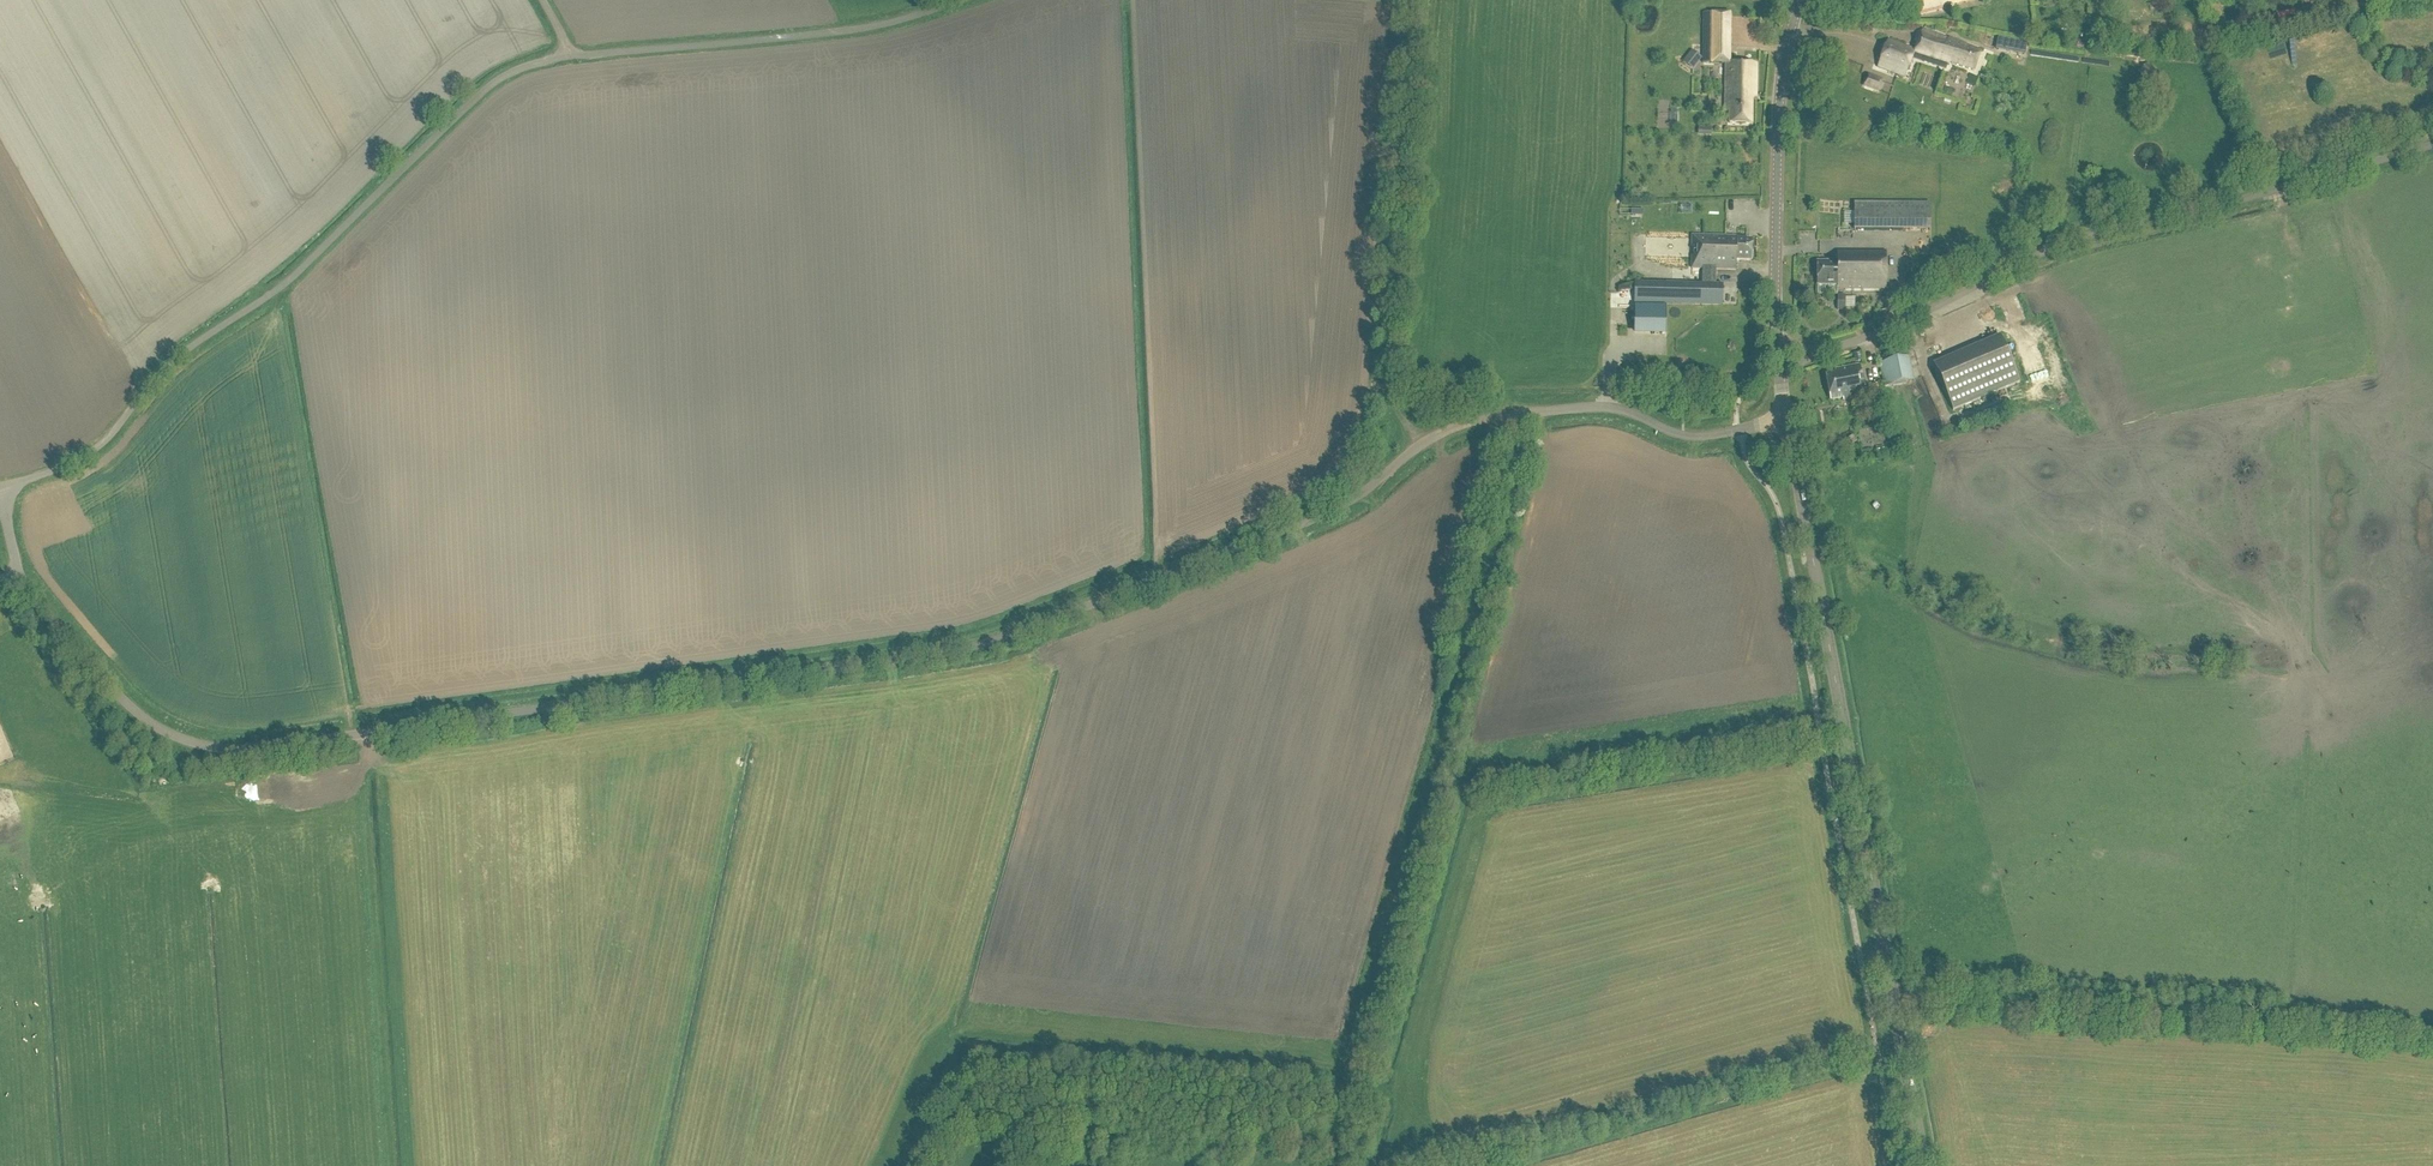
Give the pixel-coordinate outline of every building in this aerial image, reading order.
[(1975,0),(1911,0),(1916,18),(1947,10),(1947,8),(1975,1),(1975,0)] [(1757,98),(1757,65),(1731,65),(1731,52),(1731,15),(1704,14),(1703,64),(1727,65),(1727,124),(1753,124),(1753,98),(1757,98)] [(1982,51),(1922,30),(1914,50),(1888,41),(1878,67),(1904,76),(1912,56),(1946,68),(1947,64),(1974,72),(1982,51)] [(1866,59),(1875,61),(1877,55),(1867,52),(1866,59)] [(1722,79),(1722,70),(1714,70),(1715,79),(1722,79)] [(1879,94),(1883,82),(1867,76),(1863,88),(1879,94)] [(1931,233),(1931,205),(1855,204),(1855,233),(1931,233)] [(1748,238),(1707,238),(1694,237),(1693,249),(1698,249),(1698,259),(1693,259),(1693,270),(1738,271),(1738,262),(1753,262),(1753,241),(1748,241),(1748,238)] [(1885,290),(1885,253),(1837,252),(1837,262),(1817,262),(1817,286),(1836,286),(1837,290),(1885,290)] [(1723,307),(1723,286),(1635,284),(1635,305),(1723,307)] [(1846,311),(1846,296),(1837,296),(1837,311),(1846,311)] [(1635,308),(1634,332),(1666,333),(1666,308),(1635,308)] [(1957,316),(1958,326),(1966,326),(1965,316),(1957,316)] [(1954,413),(2021,384),(2000,337),(1933,366),(1954,413)] [(1842,402),(1865,398),(1859,366),(1833,371),(1834,375),(1824,377),(1829,402),(1842,399),(1842,402)] [(1914,402),(1920,400),(1915,389),(1910,391),(1914,402)] [(1871,416),(1880,415),(1879,403),(1869,405),(1871,416)]
